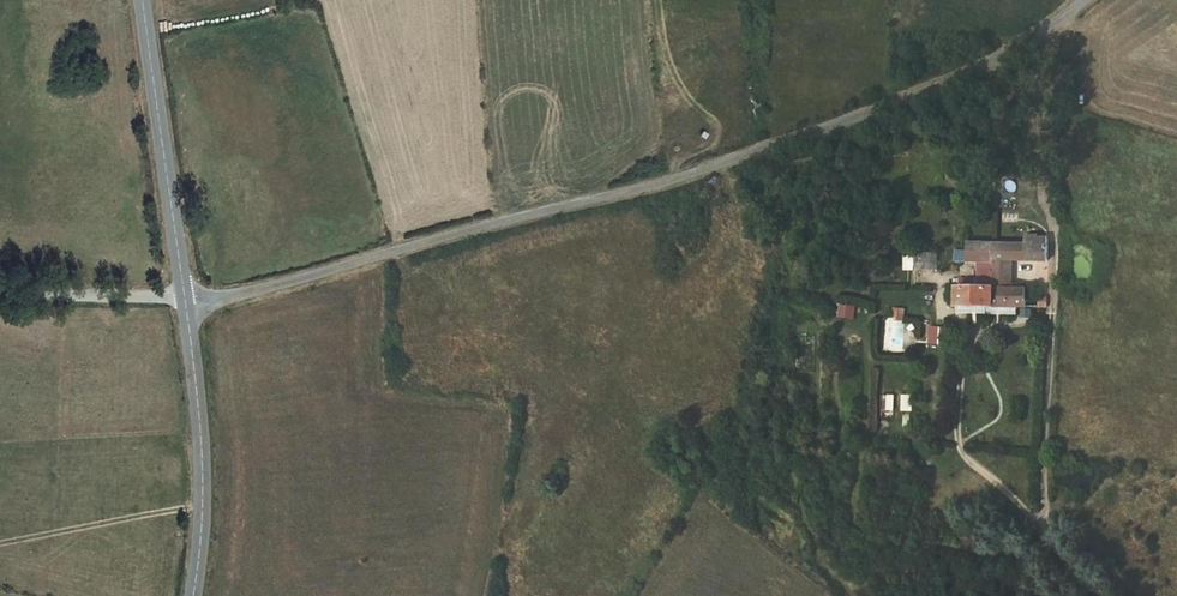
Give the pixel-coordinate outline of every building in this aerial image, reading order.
[(967,242),(966,262),(979,262),(993,262),(993,260),(1011,261),(1048,261),(1048,239),(1025,239),(1025,243),(967,242)] [(915,253),(915,270),(938,270),(938,253),(915,253)] [(993,260),(993,262),(993,284),(1011,284),(1011,261),(993,260)] [(993,262),(979,262),(978,279),(978,288),(993,289),(993,284),(993,262)] [(959,279),(959,288),(978,288),(978,279),(959,279)] [(1027,285),(1011,284),(993,284),(993,289),(978,288),(959,288),(957,288),(956,305),(957,305),(1018,307),(1027,307),(1027,300),(1027,285)] [(1027,307),(1047,307),(1047,298),(1038,297),(1038,293),(1032,293),(1032,300),(1027,300),(1027,307)] [(857,306),(841,304),(840,316),(855,319),(857,306)] [(905,318),(905,309),(893,308),(892,317),(905,318)] [(951,329),(930,327),(929,343),(950,345),(951,329)]
